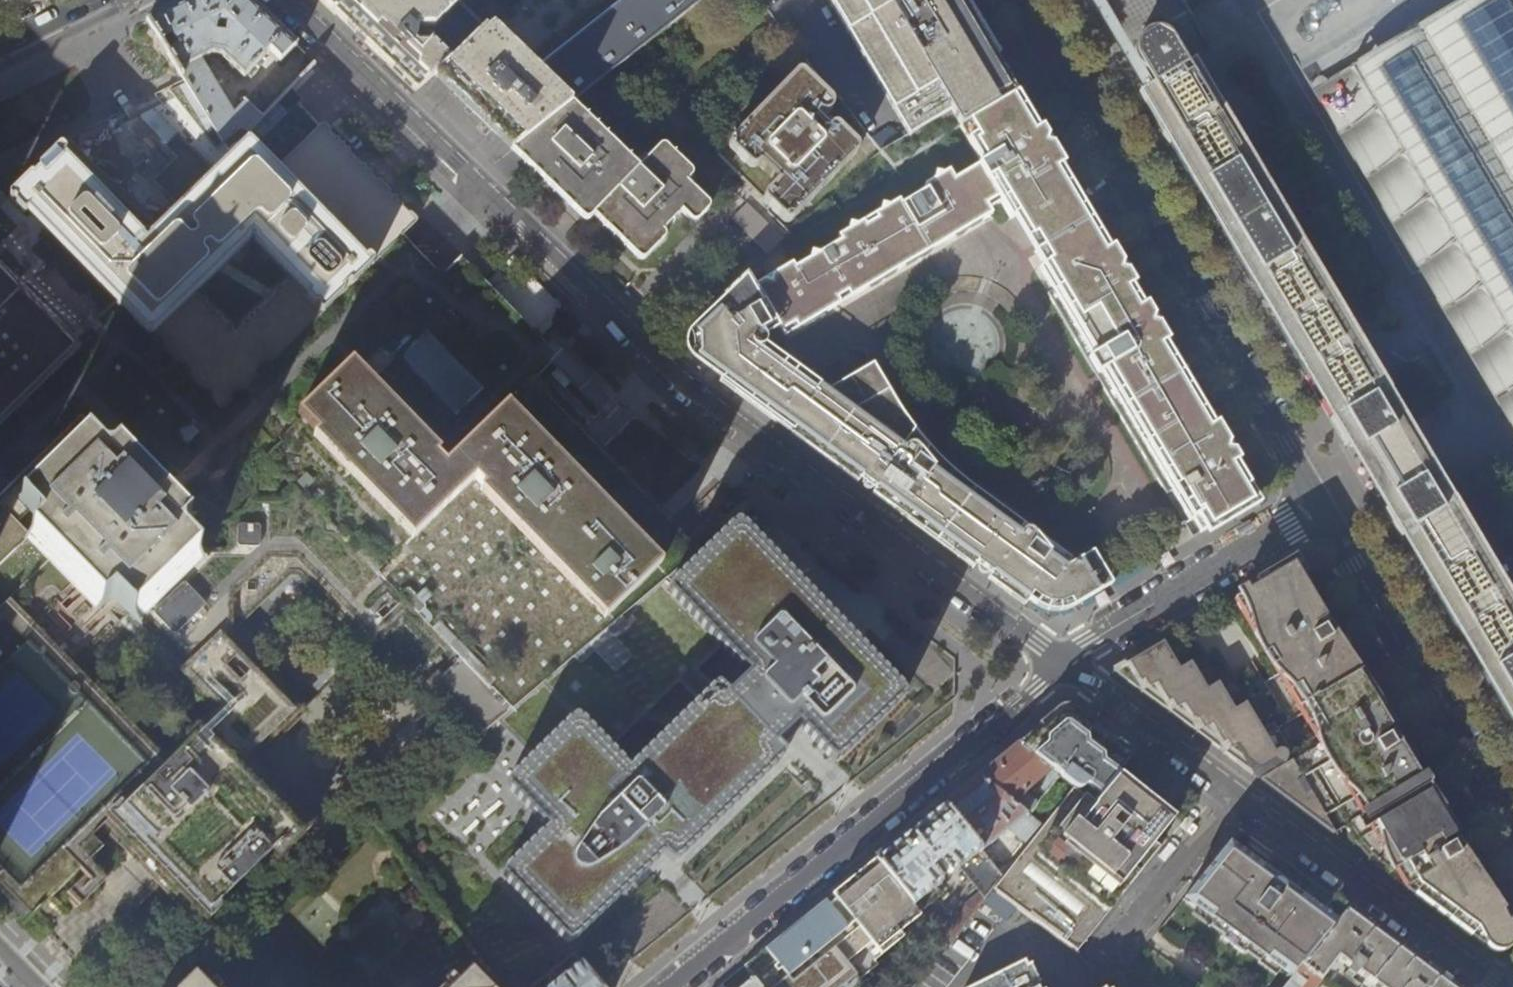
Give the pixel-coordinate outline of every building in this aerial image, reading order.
[(148,20),(153,28),(159,39),(171,59),(221,142),(240,128),(249,132),(264,117),(246,98),(244,99),(247,103),(252,107),(238,121),(235,115),(200,60),(213,54),(222,55),(245,77),(270,52),(282,63),(298,47),(251,1),(249,0),(188,0),(182,3),(148,20)] [(351,29),(405,81),(415,91),(434,74),(451,58),(432,39),(419,39),(416,36),(417,29),(420,26),(433,26),(460,2),(458,0),(397,0),(395,2),(392,0),(321,0),(351,29)] [(513,151),(572,104),(702,0),(525,0),(488,29),(485,26),(451,58),(434,74),(434,75),(452,92),(496,135),(504,142),(513,151)] [(907,134),(879,151),(893,168),(959,128),(1016,95),(1001,70),(960,0),(827,0),(907,134)] [(1272,25),(1315,71),(1387,4),(1383,0),(1299,0),(1272,25)] [(1353,69),(1317,90),(1343,133),(1369,177),(1395,221),(1420,265),(1447,309),(1472,353),(1498,397),(1512,422),(1512,0),(1469,0),(1353,69)] [(1181,39),(1179,40),(1175,36),(1172,33),(1168,30),(1159,27),(1149,28),(1142,31),(1145,37),(1142,39),(1139,43),(1136,47),(1135,52),(1136,58),(1138,64),(1130,69),(1124,72),(1151,118),(1178,164),(1209,215),(1242,271),(1271,319),(1304,376),(1325,412),(1359,467),(1366,480),(1377,500),(1413,560),(1458,636),(1504,715),(1512,729),(1512,601),(1422,448),(1415,436),(1347,323),(1285,217),(1181,39)] [(828,102),(803,77),(802,76),(798,75),(795,77),(733,140),(731,144),(732,147),(733,149),(750,165),(754,166),(758,164),(777,184),(766,195),(765,200),(766,203),(773,209),(782,218),(784,219),(786,219),(789,219),(791,217),(853,153),(854,150),(854,148),(853,146),(836,130),(834,128),(831,128),(829,128),(826,131),(811,116),(816,112),(818,114),(820,115),(823,115),(826,114),(829,111),(830,109),(829,106),(828,102)] [(793,266),(756,289),(778,325),(786,339),(993,216),(988,207),(999,200),(1012,221),(1015,220),(1044,268),(1041,270),(1055,293),(1049,296),(1062,317),(1067,314),(1076,329),(1071,332),(1083,352),(1088,349),(1093,359),(1088,362),(1097,377),(1103,374),(1108,384),(1103,387),(1148,463),(1153,460),(1163,475),(1157,478),(1167,494),(1172,491),(1190,522),(1197,518),(1204,530),(1255,500),(1249,489),(1234,464),(1238,461),(1233,451),(1216,423),(1211,426),(1195,398),(1173,360),(1163,344),(1168,341),(1158,325),(1145,304),(1141,306),(1129,286),(1133,284),(1112,247),(1107,250),(1103,242),(1079,202),(1059,168),(1063,165),(1057,156),(1041,128),(1037,130),(1030,119),(1020,102),(1016,95),(959,128),(981,164),(953,181),(949,172),(943,176),(936,173),(935,181),(925,186),(928,191),(902,207),(899,202),(891,208),(882,205),(882,213),(876,216),(878,221),(866,228),(864,224),(858,227),(850,225),(850,232),(840,238),(842,243),(796,271),(793,266)] [(235,115),(238,121),(252,107),(247,103),(235,115)] [(572,104),(513,151),(546,183),(568,204),(573,197),(587,211),(589,210),(609,229),(639,258),(641,260),(642,260),(643,260),(665,236),(665,235),(664,234),(662,231),(680,211),(691,222),(692,222),(693,223),(694,222),(708,208),(708,207),(708,205),(707,203),(686,183),(690,179),(691,177),(692,175),(691,172),(664,146),(662,146),(660,147),(638,169),(572,104)] [(97,408),(163,476),(167,472),(185,489),(171,502),(190,521),(192,519),(204,523),(213,524),(219,523),(228,521),(237,516),(243,511),(250,501),(254,492),(255,487),(255,477),(253,467),(252,462),(262,452),(283,474),(414,610),(459,657),(510,709),(690,558),(695,554),(678,536),(633,488),(609,462),(587,439),(547,396),(532,381),(559,357),(528,325),(476,272),(461,257),(441,276),(421,255),(402,236),(419,220),(378,179),(323,123),(310,135),(275,166),(247,136),(166,218),(146,237),(59,147),(31,174),(9,196),(117,302),(71,346),(27,301),(0,273),(0,477),(12,489),(97,408)] [(752,205),(740,211),(751,233),(763,227),(752,205)] [(756,289),(747,273),(723,296),(727,300),(696,332),(700,337),(700,352),(697,356),(726,377),(773,412),(814,443),(861,477),(917,519),(974,561),(994,575),(1030,602),(1037,607),(1043,610),(1050,612),(1058,612),(1069,610),(1113,584),(1094,551),(1074,563),(963,481),(947,467),(927,446),(913,429),(901,412),(873,366),(831,391),(821,385),(817,390),(763,351),(767,348),(769,343),(768,339),(765,333),(778,325),(756,289)] [(550,378),(570,389),(583,367),(562,355),(550,378)] [(38,523),(29,532),(31,534),(104,604),(112,596),(115,596),(117,597),(123,603),(131,611),(133,614),(200,550),(182,532),(182,530),(182,528),(190,521),(171,502),(146,476),(119,448),(114,453),(108,456),(101,454),(86,437),(50,471),(19,501),(38,518),(39,521),(38,523)] [(283,474),(243,511),(237,516),(200,550),(133,614),(131,611),(125,616),(218,710),(168,758),(107,822),(92,835),(103,847),(86,864),(118,898),(128,908),(159,878),(185,906),(199,921),(313,815),(258,756),(308,709),(238,635),(239,626),(297,572),(306,574),(376,647),(414,610),(283,474)] [(31,534),(29,532),(0,503),(0,565),(31,534)] [(695,564),(690,558),(510,709),(496,721),(535,758),(509,784),(551,828),(505,873),(569,941),(597,914),(628,884),(654,858),(663,850),(673,861),(704,831),(736,800),(780,757),(783,754),(773,744),(797,721),(834,760),(852,743),(896,700),(903,694),(848,638),(815,603),(758,545),(737,523),(695,564)] [(48,564),(28,584),(42,598),(38,602),(76,638),(100,613),(72,587),(48,564)] [(1408,746),(1401,750),(1392,735),(1349,661),(1317,608),(1292,566),(1270,579),(1236,599),(1317,735),(1292,751),(1275,724),(1263,730),(1247,704),(1235,710),(1219,683),(1208,689),(1191,662),(1180,668),(1164,641),(1124,665),(1112,671),(1143,694),(1212,745),(1274,792),(1330,833),(1340,840),(1394,880),(1453,924),(1462,931),(1501,919),(1498,914),(1469,864),(1467,861),(1432,803),(1420,782),(1427,778),(1408,746)] [(1030,602),(994,575),(990,581),(1025,608),(1030,602)] [(86,864),(103,847),(92,835),(107,822),(168,758),(84,674),(19,607),(10,616),(0,625),(0,894),(11,906),(26,922),(86,864)] [(1184,629),(1179,632),(1184,641),(1196,635),(1192,628),(1185,630),(1184,629)] [(496,721),(510,709),(459,657),(428,687),(477,736),(496,721)] [(1116,778),(1136,755),(1095,725),(1079,712),(1072,709),(1069,708),(1064,708),(1055,713),(1050,718),(1018,744),(1060,776),(1075,788),(1095,803),(1116,778)] [(1028,816),(1060,776),(1018,744),(1003,756),(977,776),(1028,816)] [(966,785),(943,804),(985,857),(991,852),(987,847),(995,840),(1008,829),(1027,844),(1041,826),(1028,816),(977,776),(966,785)] [(1125,784),(1116,778),(1095,803),(1075,788),(1043,827),(1041,826),(1027,844),(1001,877),(993,887),(1078,952),(1166,843),(1160,838),(1173,821),(1165,815),(1145,799),(1125,784)] [(1001,877),(985,857),(943,804),(912,829),(876,859),(921,914),(924,918),(945,900),(936,887),(943,880),(933,868),(934,865),(936,862),(940,863),(950,875),(960,868),(979,891),(963,905),(946,927),(935,914),(926,921),(947,946),(993,887),(1001,877)] [(1323,889),(1274,853),(1263,868),(1229,843),(1223,850),(1182,900),(1225,931),(1221,937),(1243,954),(1248,949),(1290,980),(1348,908),(1323,889)] [(921,914),(876,859),(817,906),(780,936),(744,965),(754,976),(762,986),(858,986),(863,983),(861,979),(878,965),(874,960),(903,938),(899,933),(921,914)] [(1337,958),(1377,986),(1454,986),(1446,981),(1419,961),(1414,957),(1348,908),(1290,980),(1284,986),(1314,986),(1337,958)] [(563,963),(567,967),(575,958),(572,954),(563,963)] [(964,986),(1041,986),(1028,958),(964,986)] [(600,986),(579,963),(555,986),(600,986)] [(472,968),(452,986),(491,986),(472,968)] [(196,972),(180,986),(210,986),(196,972)] [(754,976),(740,986),(762,986),(754,976)]
